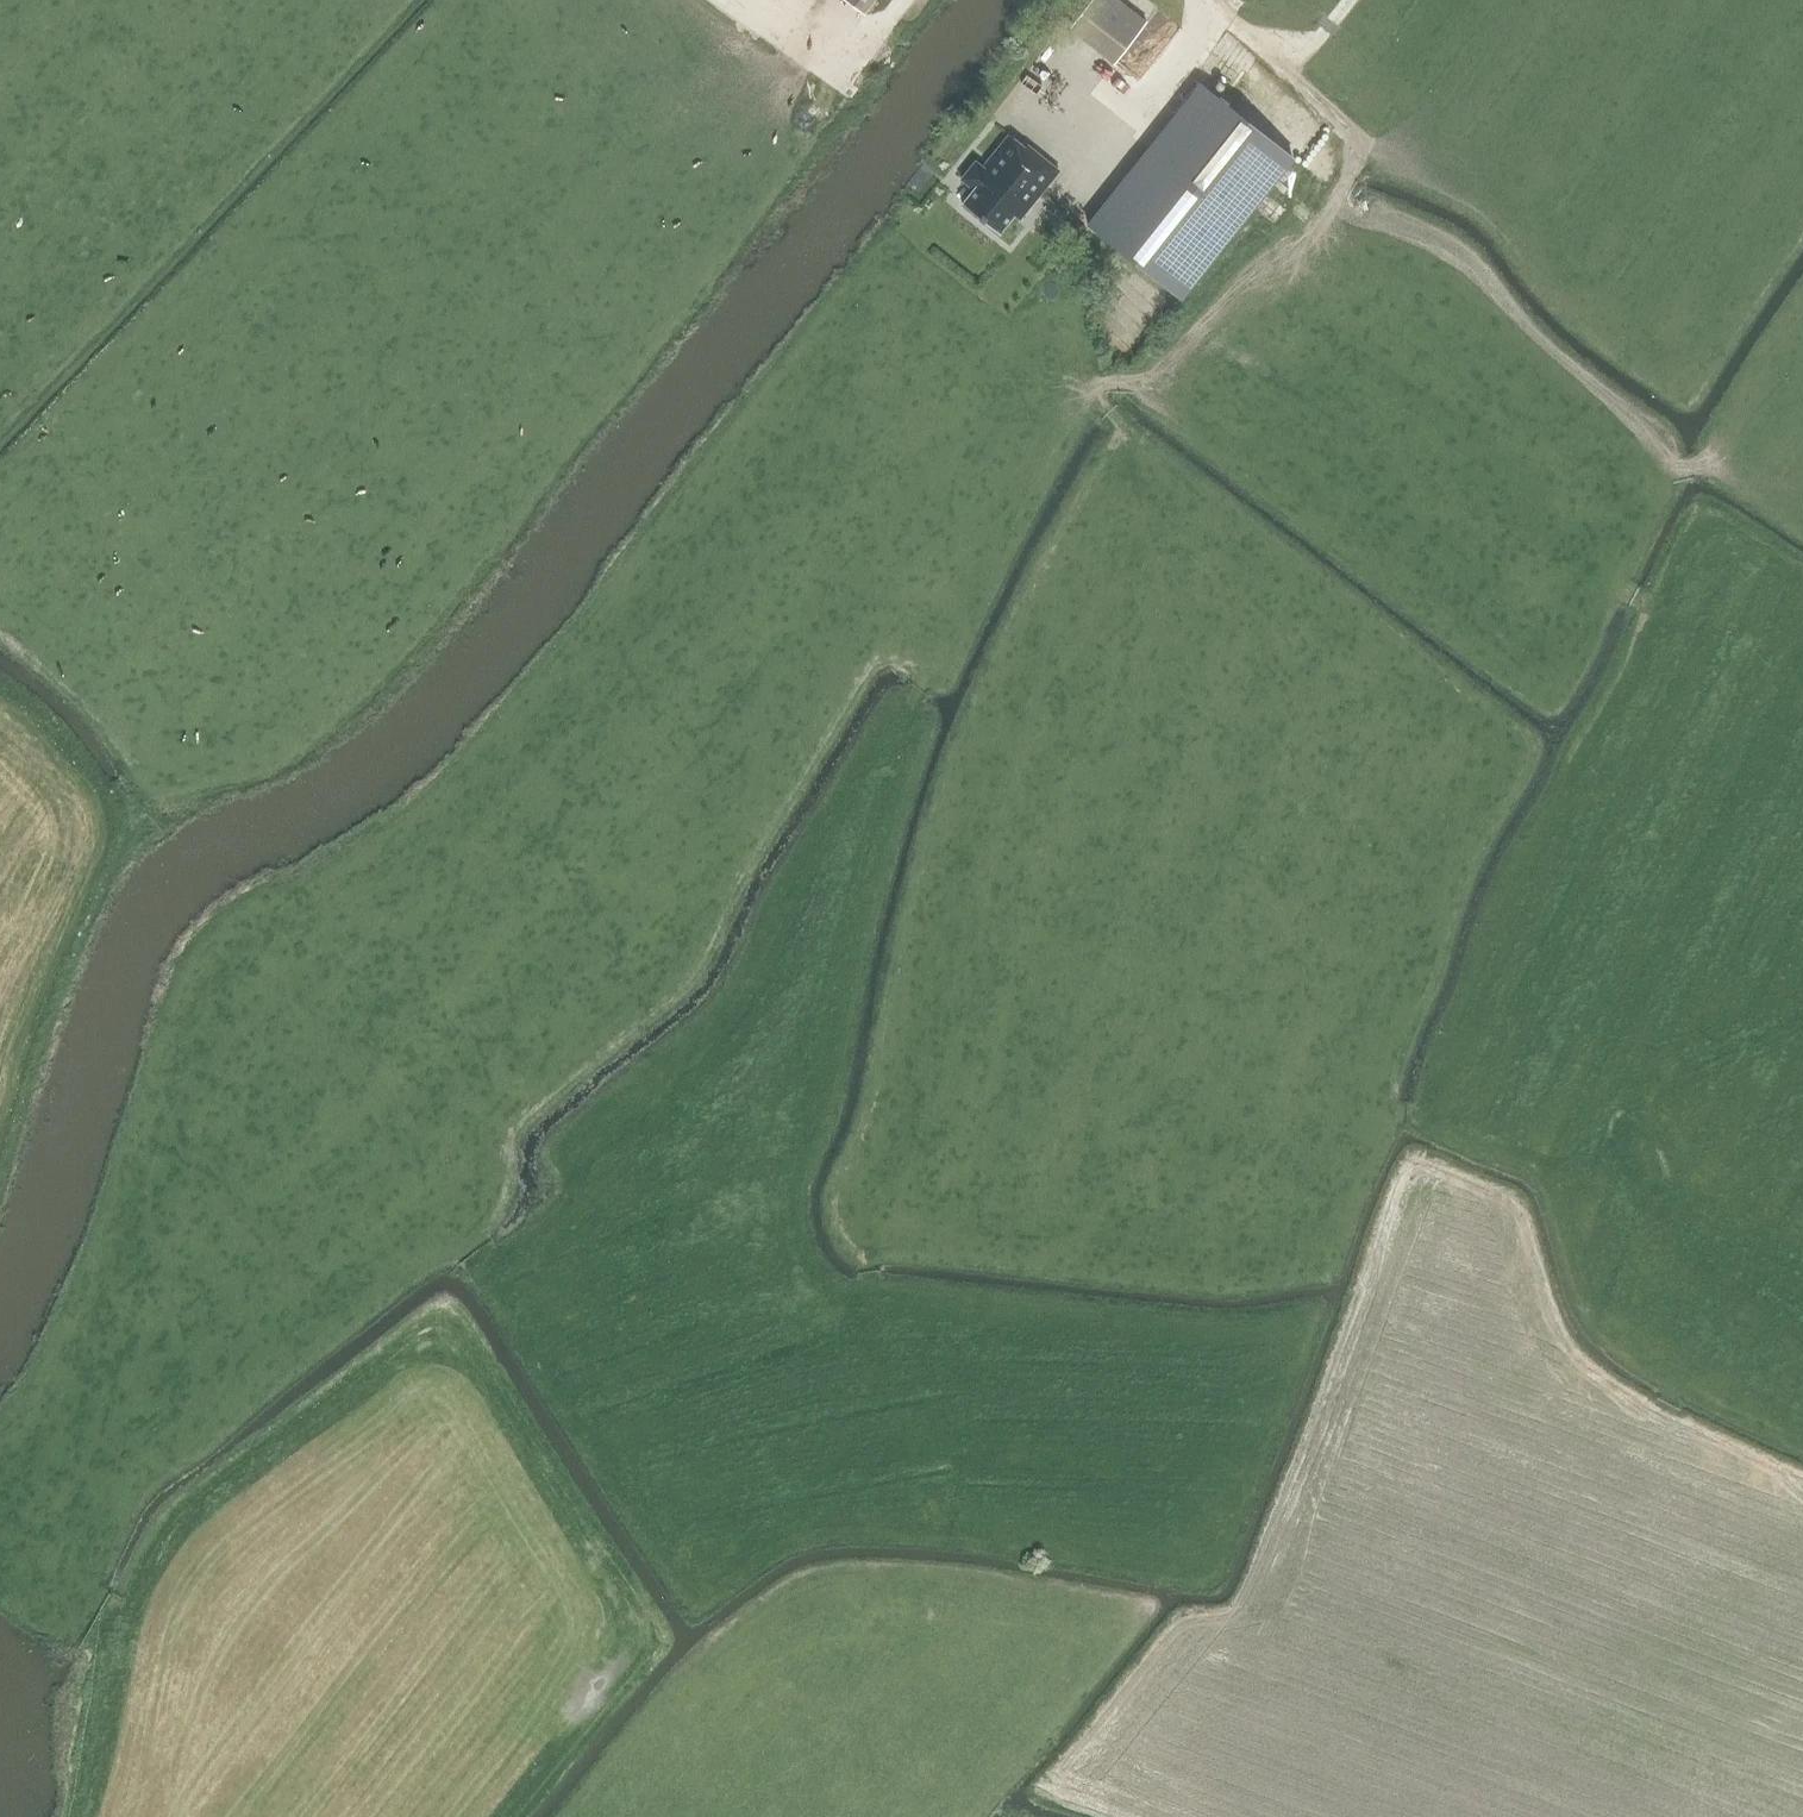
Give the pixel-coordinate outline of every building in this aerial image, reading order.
[(864,14),(874,0),(844,0),(864,14)] [(1125,50),(1147,22),(1119,0),(1091,0),(1080,14),(1125,50)] [(1292,158),(1200,84),(1088,224),(1181,298),(1292,158)] [(1027,145),(1024,148),(1010,136),(1009,135),(982,167),(975,162),(961,179),(974,189),(962,204),(999,234),(1014,215),(1019,219),(1059,171),(1027,145)]
